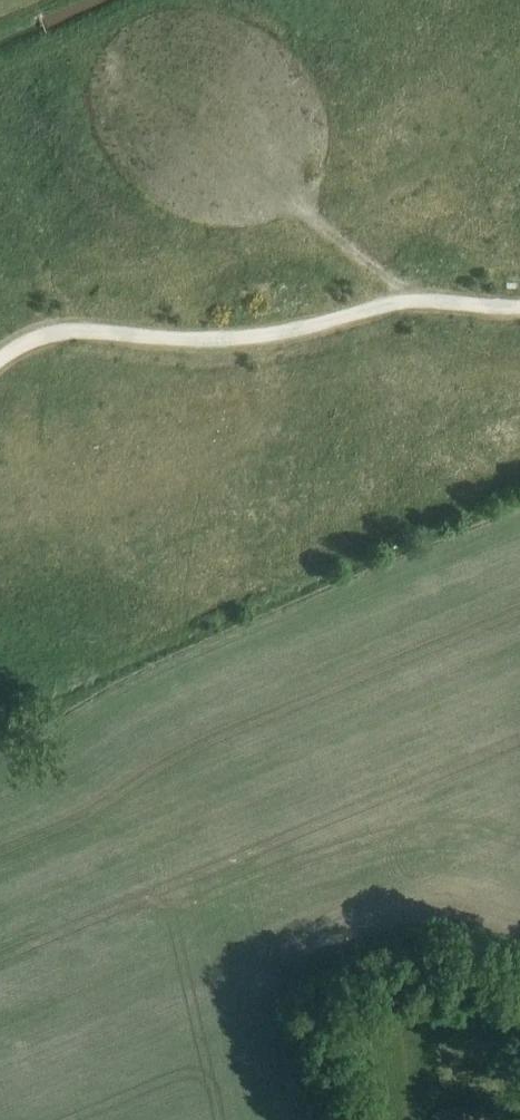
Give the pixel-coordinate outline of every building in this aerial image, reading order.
[(438,1108),(440,1119),(488,1119),(486,1102),(438,1108)]
